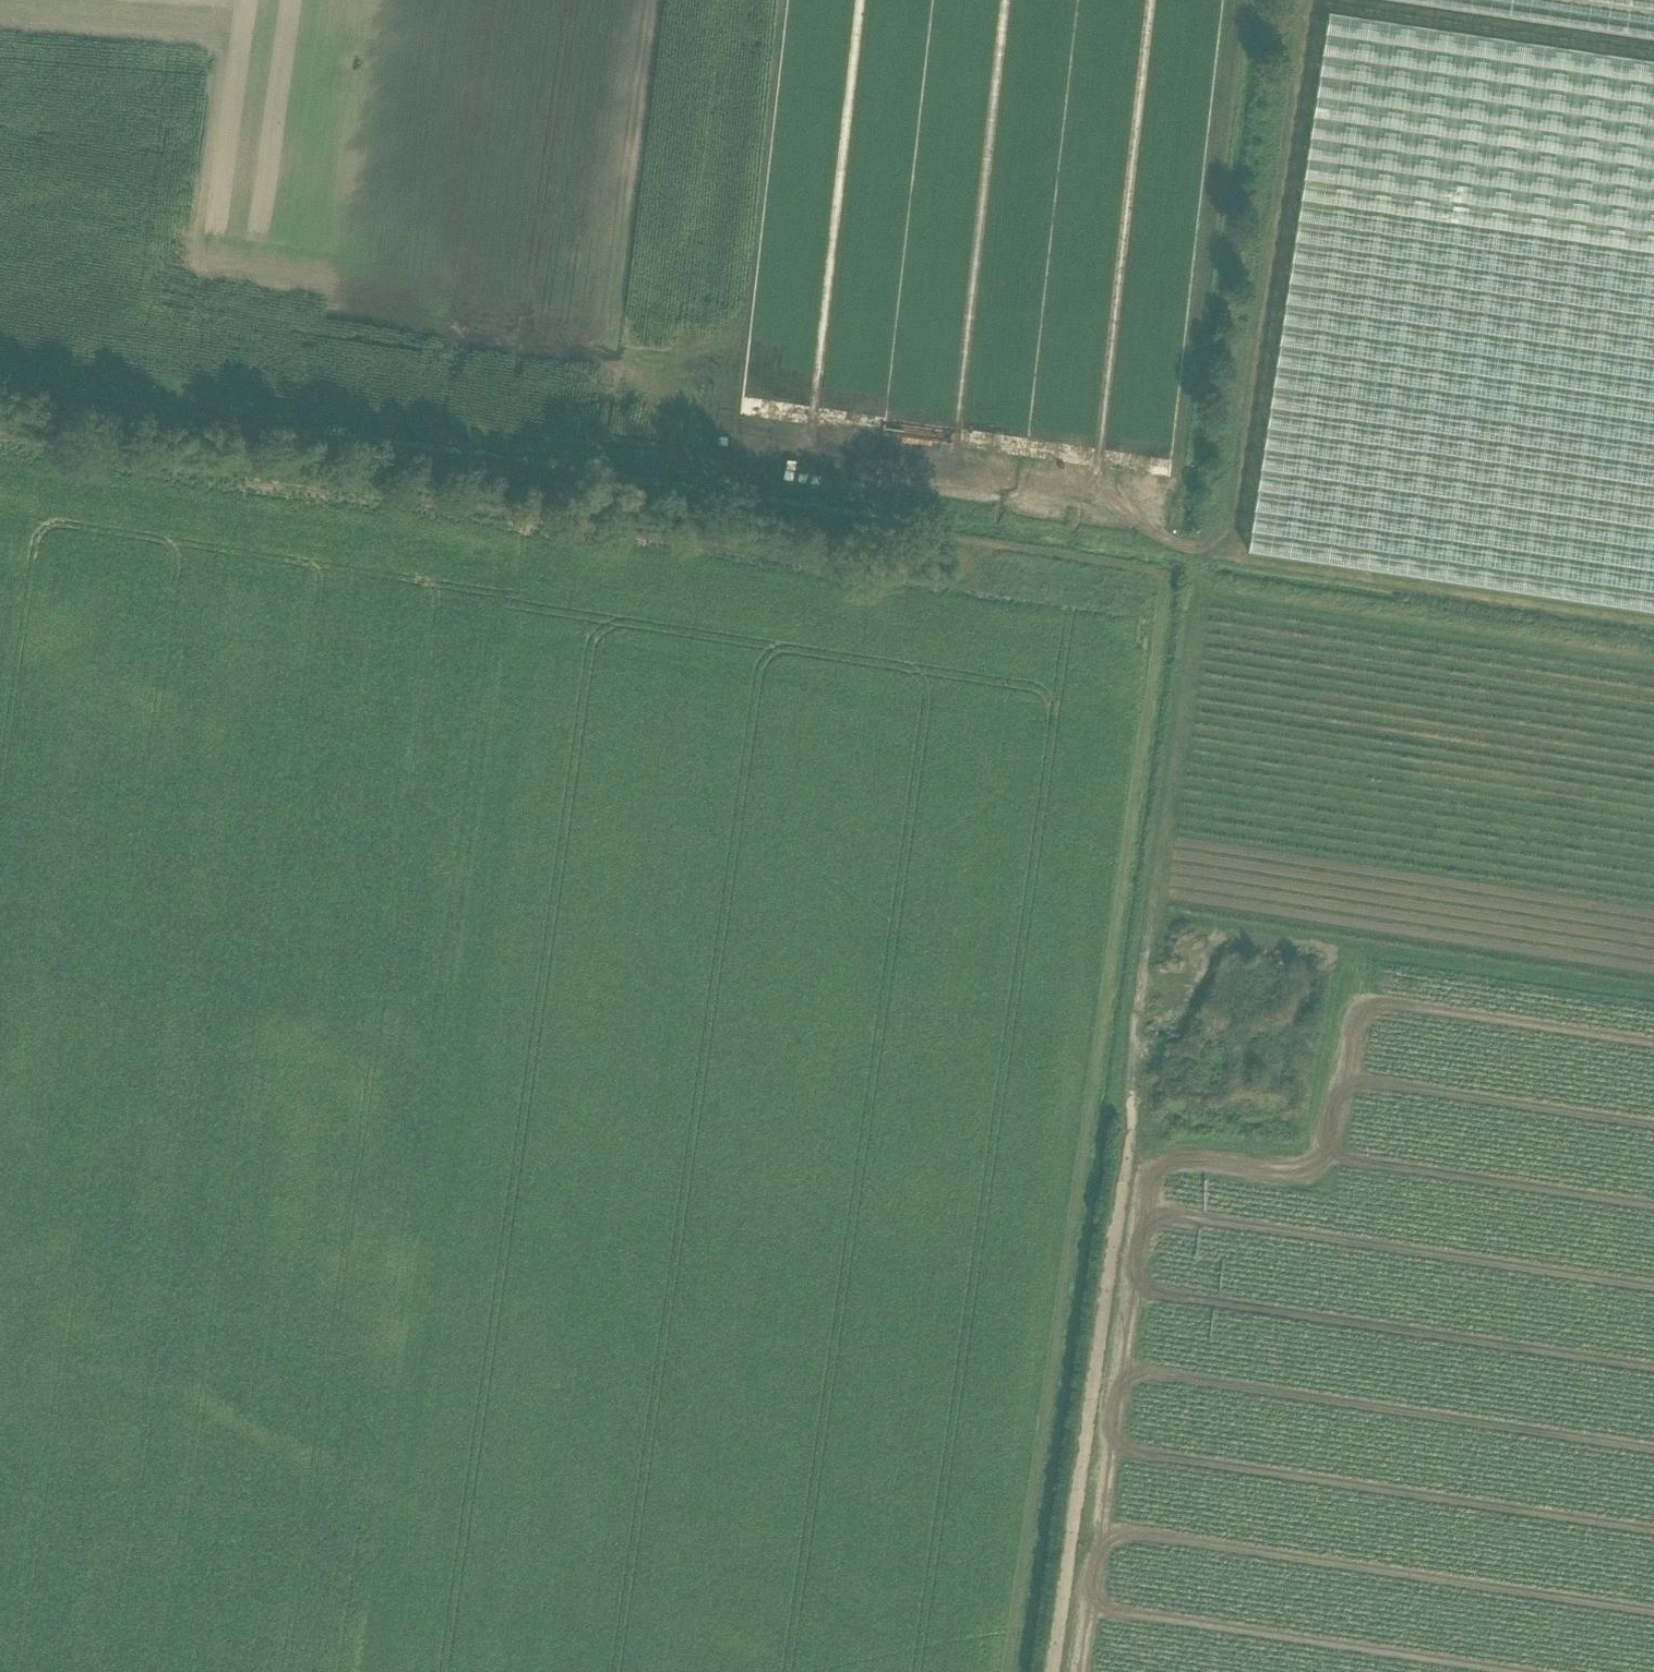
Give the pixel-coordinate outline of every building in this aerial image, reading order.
[(1653,42),(1653,0),(1380,0),(1653,42)] [(1250,553),(1653,613),(1653,63),(1330,14),(1250,553)]
